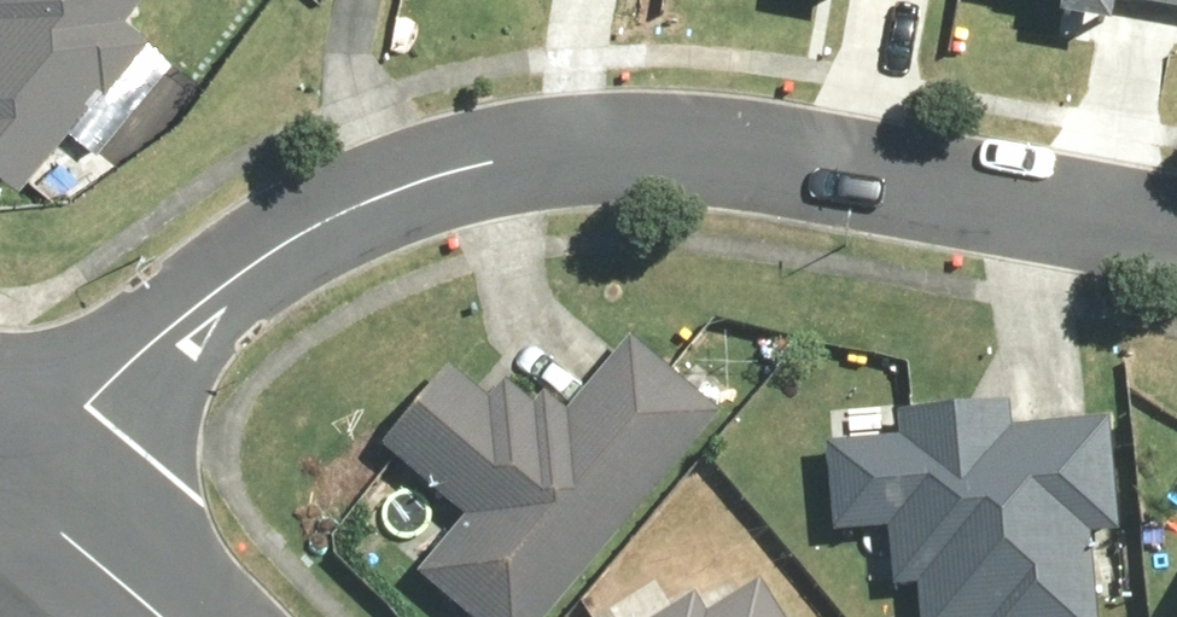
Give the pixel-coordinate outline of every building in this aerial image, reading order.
[(21,181),(155,27),(129,5),(134,0),(0,0),(0,163),(21,181)] [(1061,18),(1109,26),(1114,0),(1065,0),(1061,18)] [(1176,11),(1176,0),(1117,0),(1176,11)] [(717,415),(628,343),(570,414),(545,395),(536,406),(507,382),(491,401),(450,367),(383,449),(465,516),(416,576),(466,616),(552,616),(717,415)] [(826,442),(835,533),(886,528),(892,591),(918,588),(920,616),(1095,616),(1088,537),(1122,534),(1112,417),(1010,426),(1008,402),(896,413),(898,436),(826,442)] [(760,578),(706,611),(693,590),(650,616),(784,616),(760,578)]
